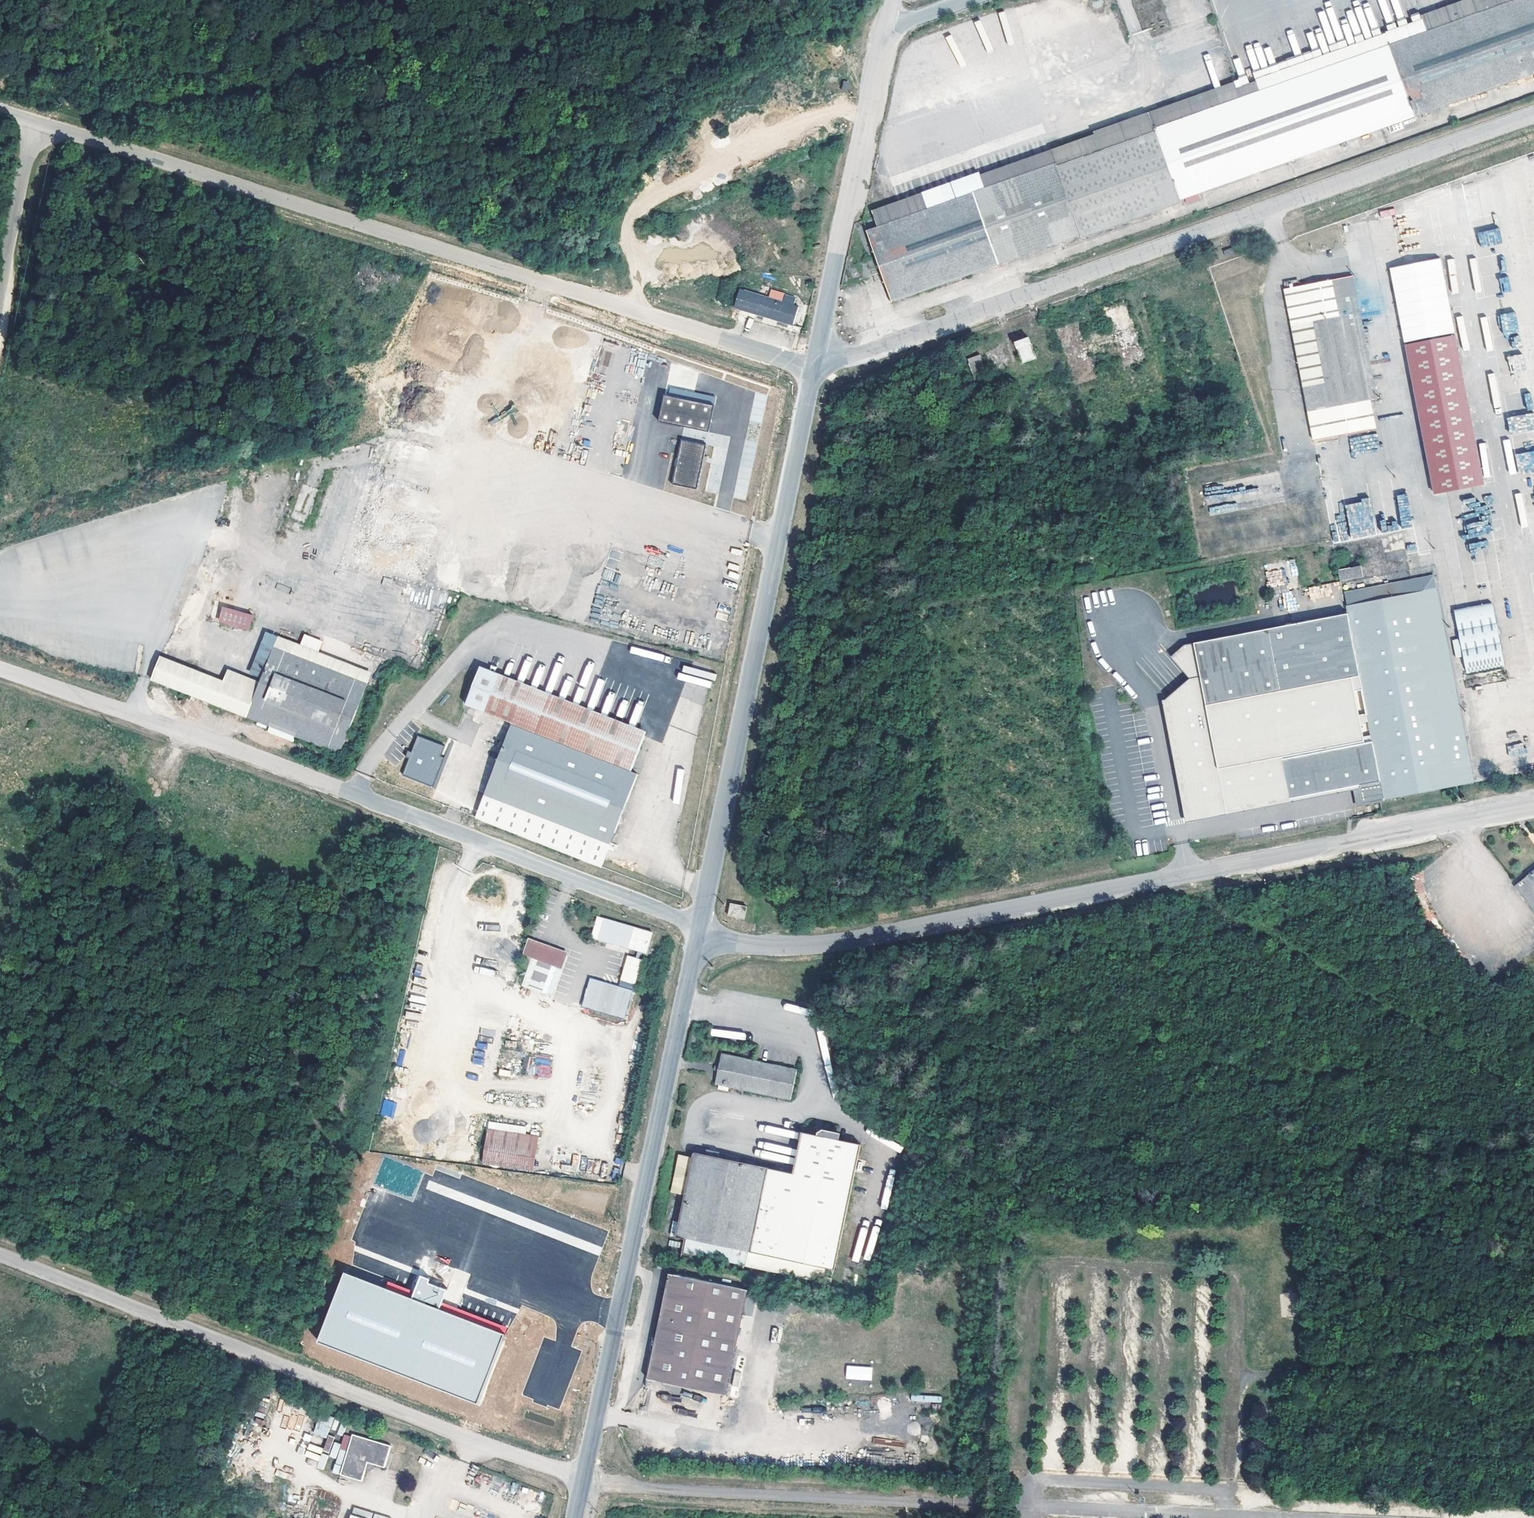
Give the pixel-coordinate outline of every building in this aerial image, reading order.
[(868,231),(893,303),(1080,236),(1082,239),(1181,203),(1181,199),(1533,74),(1533,0),(1478,0),(1398,29),(1054,152),(1057,163),(875,228),(868,231)] [(875,228),(1057,163),(1054,152),(1052,149),(979,176),(978,172),(869,212),(870,216),(875,228)] [(1198,195),(1185,199),(1186,204),(1199,200),(1198,195)] [(1233,246),(1224,249),(1227,255),(1235,251),(1233,246)] [(1391,268),(1405,342),(1455,333),(1441,258),(1391,268)] [(1314,440),(1363,431),(1358,402),(1366,400),(1378,398),(1353,275),(1285,289),(1314,440)] [(783,300),(740,288),(734,307),(769,318),(792,325),(798,306),(794,304),(796,298),(785,294),(783,300)] [(1501,314),(1503,337),(1518,336),(1516,313),(1501,314)] [(1455,333),(1405,342),(1434,490),(1484,480),(1455,333)] [(1028,338),(1015,343),(1023,362),(1035,358),(1028,338)] [(980,357),(968,362),(977,384),(989,379),(980,357)] [(647,370),(664,369),(664,362),(647,362),(647,370)] [(551,426),(537,374),(492,386),(506,438),(551,426)] [(665,395),(659,421),(710,432),(715,405),(693,400),(694,393),(671,388),(669,396),(665,395)] [(717,398),(694,393),(693,400),(715,405),(717,398)] [(1366,400),(1358,402),(1363,431),(1371,429),(1366,400)] [(707,444),(682,439),(672,484),(698,489),(707,444)] [(408,467),(429,462),(427,453),(406,458),(408,467)] [(1368,500),(1345,504),(1350,536),(1374,532),(1368,500)] [(1363,562),(1340,567),(1342,579),(1365,574),(1363,562)] [(403,583),(436,590),(432,608),(442,610),(450,571),(407,563),(403,583)] [(1350,610),(1185,639),(1171,650),(1176,679),(1145,685),(1167,816),(1356,783),(1359,802),(1380,798),(1472,781),(1433,575),(1346,591),(1350,610)] [(287,593),(289,588),(277,583),(275,588),(287,593)] [(1454,601),(1443,604),(1446,624),(1450,624),(1464,679),(1503,670),(1489,613),(1458,620),(1454,601)] [(248,631),(253,615),(222,605),(217,621),(248,631)] [(255,693),(246,718),(270,726),(267,737),(286,743),(287,739),(294,741),(295,738),(339,754),(367,683),(273,646),(255,693)] [(246,718),(255,693),(162,658),(153,682),(246,718)] [(475,816),(601,866),(637,772),(631,769),(646,731),(480,666),(465,705),(512,724),(475,816)] [(403,775),(434,787),(445,758),(442,756),(446,746),(419,736),(412,753),(409,751),(406,757),(410,758),(403,775)] [(1515,886),(1533,910),(1533,870),(1515,886)] [(746,908),(730,906),(728,917),(744,921),(746,908)] [(652,932),(597,917),(591,937),(637,950),(635,957),(627,955),(620,979),(628,982),(626,988),(619,986),(590,978),(582,1007),(625,1019),(642,959),(638,958),(640,951),(646,952),(652,932)] [(568,952),(528,937),(522,954),(561,969),(568,952)] [(628,982),(620,979),(619,986),(626,988),(628,982)] [(797,1068),(722,1052),(714,1083),(716,1083),(715,1089),(726,1091),(727,1086),(791,1099),(797,1068)] [(380,1115),(393,1118),(397,1102),(384,1099),(380,1115)] [(539,1136),(487,1128),(482,1162),(534,1170),(539,1136)] [(823,1129),(819,1130),(818,1136),(801,1132),(798,1142),(797,1148),(796,1158),(792,1172),(778,1170),(779,1164),(693,1147),(691,1157),(680,1155),(672,1193),(683,1196),(678,1223),(676,1236),(684,1238),(681,1252),(744,1265),(747,1252),(833,1271),(860,1145),(838,1140),(839,1132),(823,1129)] [(379,1160),(376,1186),(415,1206),(409,1209),(412,1216),(419,1213),(427,1217),(430,1211),(441,1216),(439,1219),(442,1221),(446,1214),(449,1220),(460,1222),(452,1226),(458,1229),(416,1248),(465,1273),(471,1232),(483,1258),(516,1263),(543,1211),(469,1172),(458,1177),(456,1189),(452,1181),(451,1184),(428,1181),(418,1201),(423,1167),(379,1160)] [(342,1272),(316,1342),(477,1403),(503,1333),(438,1308),(446,1289),(428,1282),(429,1278),(419,1275),(410,1298),(342,1272)] [(749,1289),(669,1273),(654,1342),(646,1378),(726,1395),(749,1289)] [(871,1381),(873,1367),(847,1364),(845,1378),(871,1381)] [(524,1395),(535,1397),(538,1384),(527,1381),(524,1395)] [(303,1417),(283,1414),(281,1427),(301,1430),(303,1417)] [(319,1414),(314,1435),(326,1438),(324,1448),(309,1444),(308,1450),(320,1453),(317,1468),(324,1470),(327,1455),(337,1457),(341,1438),(335,1437),(339,1419),(319,1414)] [(359,1433),(346,1474),(368,1481),(372,1468),(374,1469),(376,1469),(378,1468),(380,1467),(380,1464),(390,1467),(397,1445),(359,1433)]
